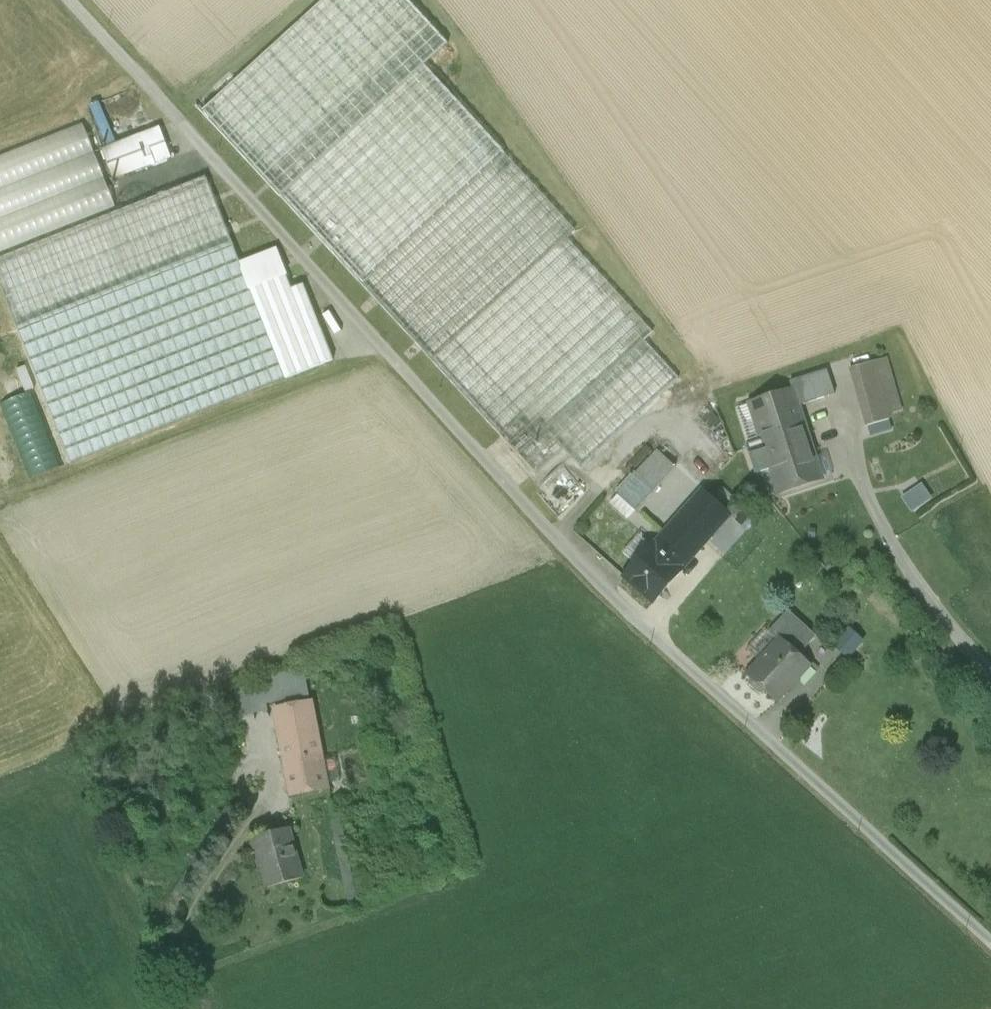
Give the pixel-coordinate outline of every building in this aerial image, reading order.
[(203,111),(536,475),(563,450),(580,469),(678,379),(643,342),(652,334),(566,239),(575,231),(424,66),(448,44),(407,0),(324,0),(203,111)] [(115,207),(83,126),(0,158),(0,252),(115,207)] [(160,129),(103,150),(113,180),(170,159),(160,129)] [(285,380),(250,289),(206,178),(0,259),(0,287),(71,465),(285,380)] [(286,275),(250,289),(285,380),(333,361),(303,285),(291,290),(286,275)] [(882,357),(850,367),(868,424),(901,413),(882,357)] [(792,391),(797,406),(830,395),(822,371),(789,381),(792,391)] [(792,391),(751,405),(772,469),(780,493),(821,480),(797,406),(792,391)] [(64,467),(34,392),(0,405),(30,480),(64,467)] [(772,469),(751,405),(736,410),(756,474),(772,469)] [(685,427),(710,465),(724,456),(698,418),(685,427)] [(609,505),(627,522),(676,469),(657,451),(609,505)] [(921,486),(910,494),(919,506),(929,499),(921,486)] [(703,492),(654,546),(682,570),(729,515),(703,492)] [(682,570),(654,546),(654,545),(625,578),(653,603),(682,570)] [(777,624),(782,628),(793,616),(788,611),(777,624)] [(817,637),(793,616),(782,628),(805,649),(817,637)] [(798,657),(805,649),(782,628),(777,624),(769,634),(778,642),(780,640),(798,657)] [(834,642),(851,657),(867,639),(849,624),(834,642)] [(747,651),(760,663),(778,642),(769,634),(765,630),(747,651)] [(798,657),(780,640),(778,642),(760,663),(748,676),(752,679),(750,685),(760,693),(765,692),(777,702),(810,667),(798,657)] [(258,691),(261,708),(309,698),(305,675),(256,684),(258,691)] [(262,714),(261,708),(258,691),(232,696),(236,718),(262,714)] [(276,711),(281,738),(315,732),(310,705),(276,711)] [(326,789),(315,732),(281,738),(292,795),(326,789)] [(332,819),(350,903),(360,901),(342,817),(332,819)] [(301,879),(289,830),(252,840),(257,859),(261,858),(269,887),(301,879)]
